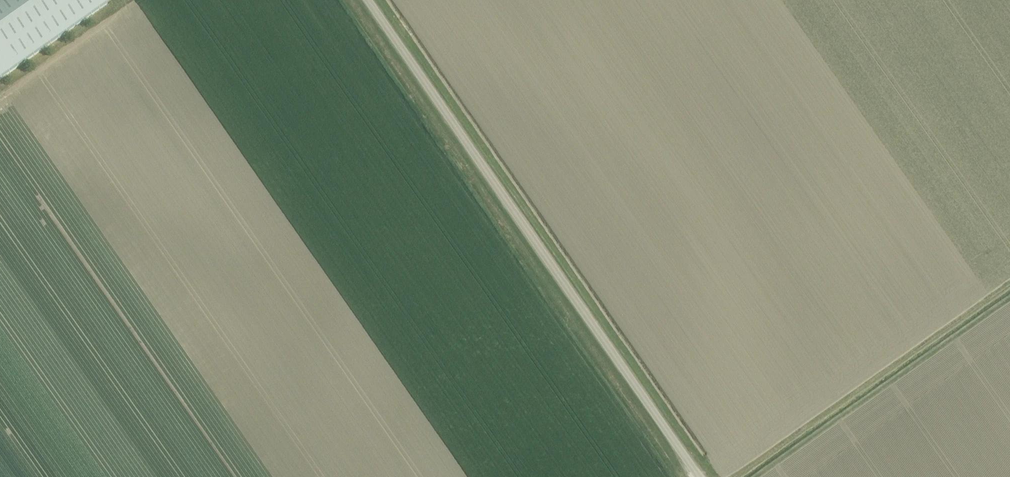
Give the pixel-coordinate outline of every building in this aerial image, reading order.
[(108,4),(105,0),(0,0),(0,80),(108,4)]
